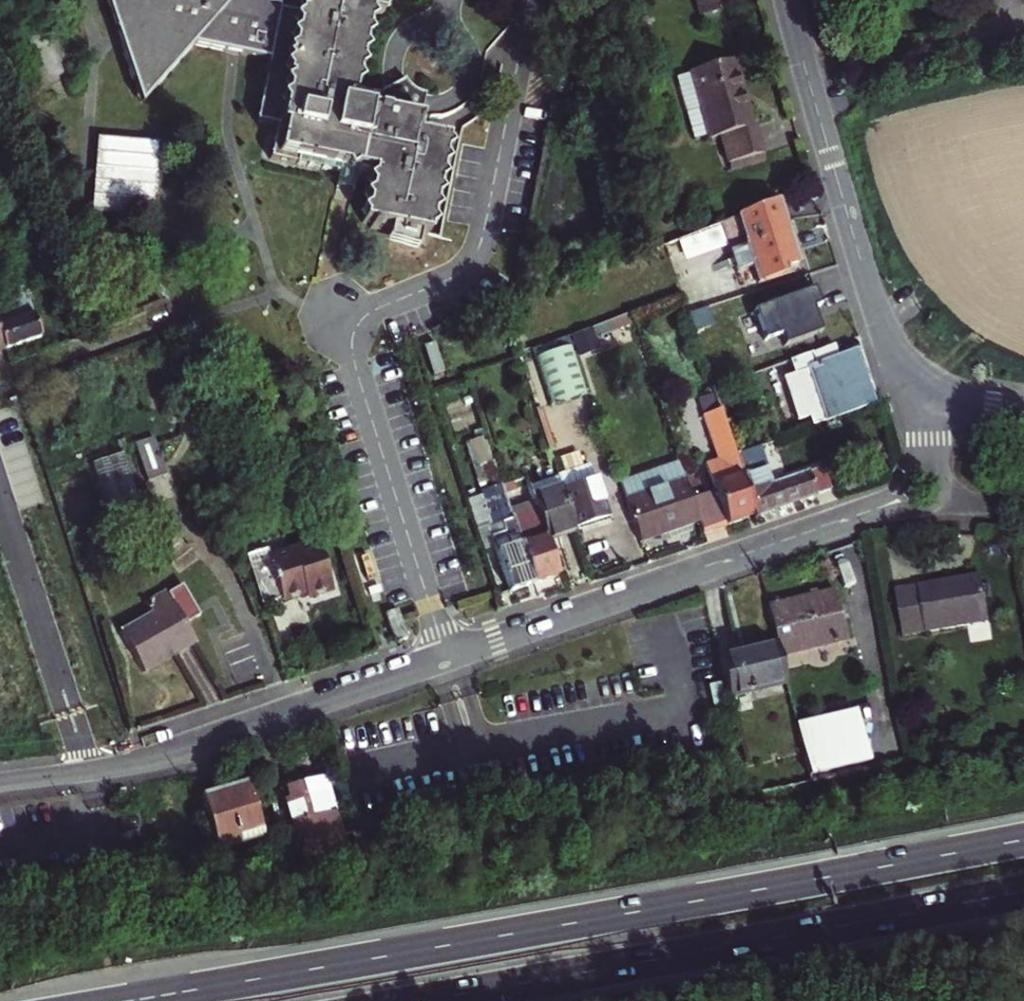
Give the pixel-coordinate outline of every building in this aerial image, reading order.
[(245,3),(244,0),(103,0),(144,107),(198,48),(231,55),(267,63),(256,122),(278,127),(272,160),(325,169),(340,172),(336,192),(346,193),(354,195),(358,178),(370,180),(361,225),(392,231),(388,251),(419,256),(422,239),(432,240),(447,143),(417,137),(420,123),(354,110),(357,94),(372,18),(386,20),(389,0),(305,0),(302,15),(289,13),(290,10),(245,3)] [(698,19),(715,14),(710,0),(692,0),(698,19)] [(752,87),(744,56),(679,72),(695,140),(710,136),(718,172),(764,161),(752,109),(747,88),(752,87)] [(378,98),(357,94),(354,110),(420,123),(423,110),(425,99),(405,86),(400,89),(395,91),(378,98)] [(101,137),(98,207),(159,209),(162,140),(101,137)] [(780,271),(795,265),(791,255),(779,218),(773,204),(737,218),(746,243),(731,248),(739,271),(752,266),(759,287),(783,278),(780,271)] [(737,218),(722,224),(731,248),(746,243),(737,218)] [(682,270),(672,273),(677,288),(686,284),(682,270)] [(4,351),(42,338),(29,301),(10,307),(0,278),(0,353),(4,351)] [(809,290),(750,312),(761,342),(777,336),(781,347),(817,333),(811,319),(808,310),(816,307),(809,290)] [(631,317),(571,341),(578,359),(598,352),(596,344),(634,329),(631,317)] [(805,418),(809,430),(869,413),(860,386),(851,360),(849,353),(834,359),(829,346),(784,362),(789,375),(778,380),(793,422),(805,418)] [(590,398),(571,352),(538,365),(556,412),(590,398)] [(728,383),(712,389),(719,411),(724,424),(740,418),(728,383)] [(752,518),(737,475),(741,473),(733,451),(724,424),(719,411),(702,417),(725,481),(713,485),(716,496),(692,505),(696,516),(702,535),(732,525),(752,518)] [(125,462),(109,427),(92,434),(107,469),(125,462)] [(152,481),(171,474),(158,436),(138,442),(152,481)] [(486,439),(471,443),(483,484),(497,480),(486,439)] [(733,451),(741,473),(756,516),(809,497),(830,490),(823,468),(770,487),(762,466),(755,446),(733,451)] [(696,516),(692,505),(685,482),(678,463),(622,482),(641,542),(676,530),(674,524),(683,521),(696,516)] [(516,485),(528,521),(516,525),(536,587),(548,583),(561,578),(554,558),(536,501),(529,481),(516,485)] [(562,493),(566,507),(595,498),(590,484),(562,493)] [(505,492),(492,497),(497,512),(510,508),(505,492)] [(567,553),(580,549),(580,546),(566,507),(562,493),(536,501),(554,558),(567,553)] [(603,539),(616,534),(602,495),(595,498),(566,507),(580,546),(603,539)] [(524,591),(536,587),(516,525),(510,508),(497,512),(506,538),(494,541),(512,595),(524,591)] [(269,554),(266,546),(241,555),(258,602),(293,590),(303,586),(305,592),(331,582),(315,537),(269,554)] [(981,577),(980,570),(945,576),(946,583),(981,577)] [(853,625),(840,576),(810,584),(765,597),(774,631),(778,645),(853,625)] [(981,577),(946,583),(945,576),(934,578),(892,585),(900,632),(988,616),(981,577)] [(194,614),(178,586),(163,595),(179,623),(194,614)] [(188,652),(194,648),(179,623),(163,595),(161,592),(138,606),(146,620),(121,635),(145,677),(188,652)] [(745,640),(719,647),(729,686),(784,670),(778,645),(774,631),(745,640)] [(866,751),(855,704),(796,718),(805,755),(807,764),(866,751)] [(340,836),(320,774),(299,780),(280,786),(300,849),(340,836)] [(262,835),(247,781),(223,787),(200,794),(216,848),(262,835)]
